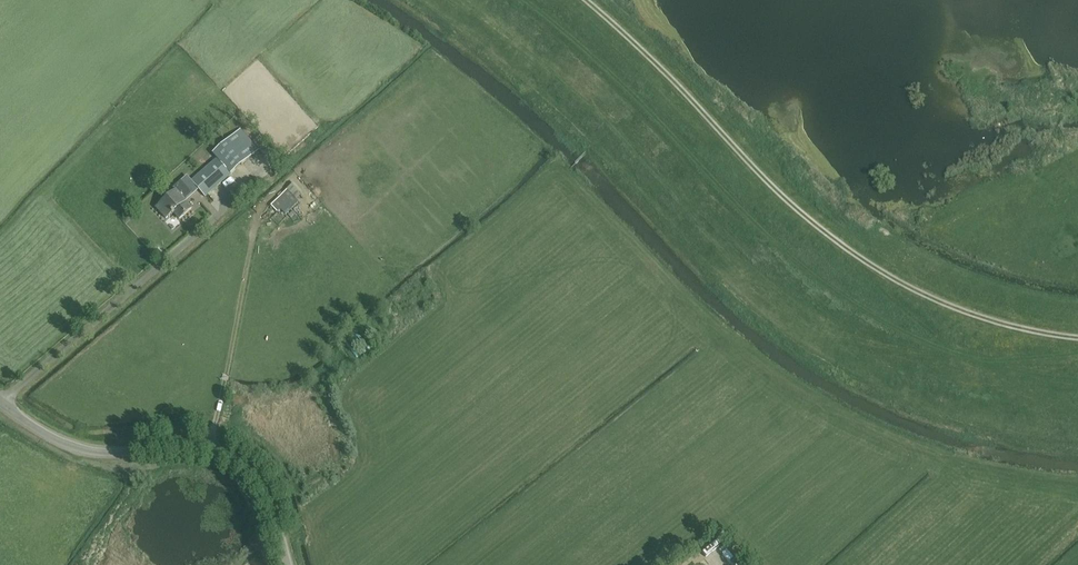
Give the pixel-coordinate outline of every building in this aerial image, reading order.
[(205,197),(231,175),(259,150),(240,130),(213,154),(217,159),(191,181),(205,197)] [(175,191),(157,208),(166,219),(174,212),(180,219),(191,209),(183,199),(191,192),(181,181),(173,189),(175,191)] [(292,183),(287,187),(296,198),(301,194),(292,183)] [(271,205),(277,212),(290,200),(283,193),(271,205)] [(300,204),(308,213),(318,205),(310,196),(300,204)]
